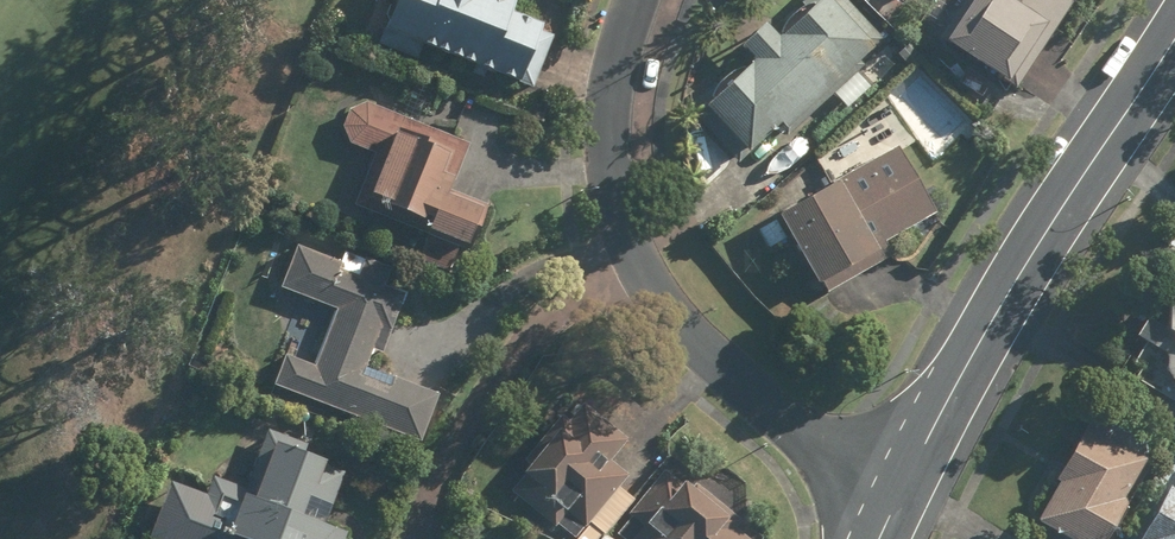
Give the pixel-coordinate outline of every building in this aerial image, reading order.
[(363,36),(421,61),(426,48),(513,85),(539,23),(484,0),(379,0),(363,36)] [(841,0),(804,0),(767,33),(760,24),(734,48),(742,56),(691,101),(752,170),(778,147),(771,140),(828,90),(845,109),(868,89),(852,71),(881,45),(841,0)] [(934,48),(1000,89),(1039,26),(1052,34),(1074,0),(964,0),(934,48)] [(468,147),(360,102),(340,151),(369,163),(352,203),(463,248),(480,205),(449,193),(468,147)] [(929,218),(892,152),(753,231),(764,250),(783,239),(810,287),(929,218)] [(388,285),(394,271),(354,255),(349,269),(292,247),(276,288),(332,310),(310,368),(279,356),(266,388),(419,447),(437,400),(370,374),(403,291),(388,285)] [(1174,407),(1174,301),(1165,294),(1136,335),(1146,342),(1130,364),(1139,370),(1132,379),(1172,408),(1174,407)] [(585,391),(570,410),(563,404),(523,453),(529,457),(522,464),(526,468),(512,484),(556,520),(559,516),(578,532),(572,538),(594,538),(604,527),(606,529),(637,493),(622,479),(631,468),(614,454),(633,431),(585,391)] [(1083,433),(1030,526),(1052,538),(1098,538),(1141,466),(1083,433)] [(150,538),(339,538),(341,532),(321,525),(341,468),(263,440),(233,523),(164,499),(150,538)] [(670,462),(630,510),(634,513),(621,529),(634,538),(760,538),(761,538),(744,523),(749,516),(700,476),(697,480),(687,473),(685,475),(670,462)] [(1165,489),(1139,538),(1174,538),(1174,494),(1165,489)]
